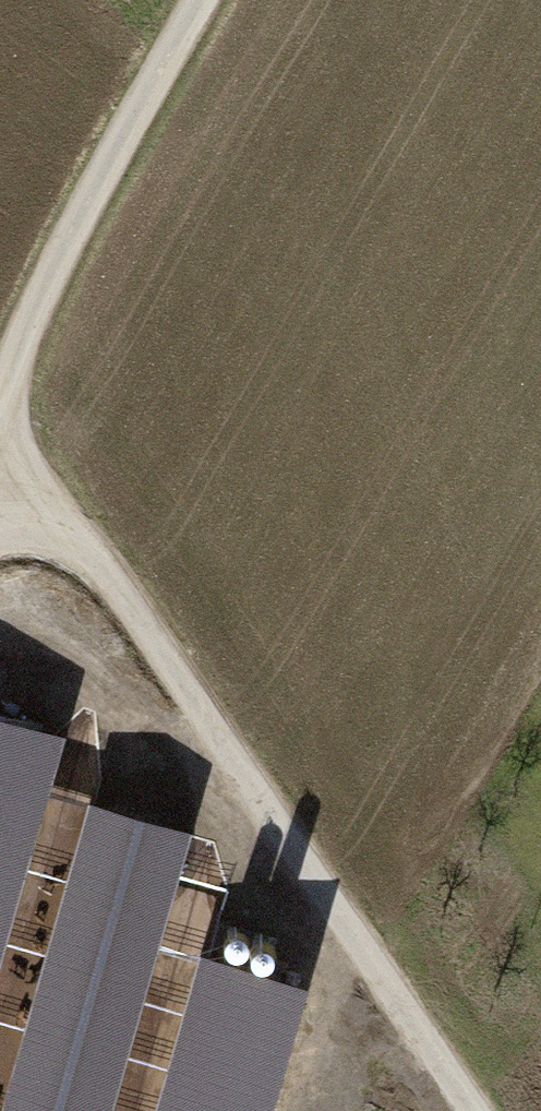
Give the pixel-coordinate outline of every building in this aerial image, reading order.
[(13,617),(0,611),(0,647),(13,617)] [(59,739),(0,723),(0,944),(59,739)] [(3,1110),(100,1110),(182,832),(92,806),(3,1110)] [(239,952),(242,951),(245,948),(248,945),(249,942),(249,938),(247,935),(245,932),(242,930),(239,929),(235,929),(232,931),(229,933),(227,936),(226,940),(227,944),(229,947),(231,950),(235,951),(239,952)] [(265,959),(268,958),(271,956),(274,953),(275,950),(275,946),(273,943),(271,940),(268,938),(265,937),(261,937),(258,938),(255,941),(253,944),(252,948),(253,952),(255,955),(257,958),(261,959),(265,959)] [(159,1110),(265,1110),(301,985),(203,957),(159,1110)]
